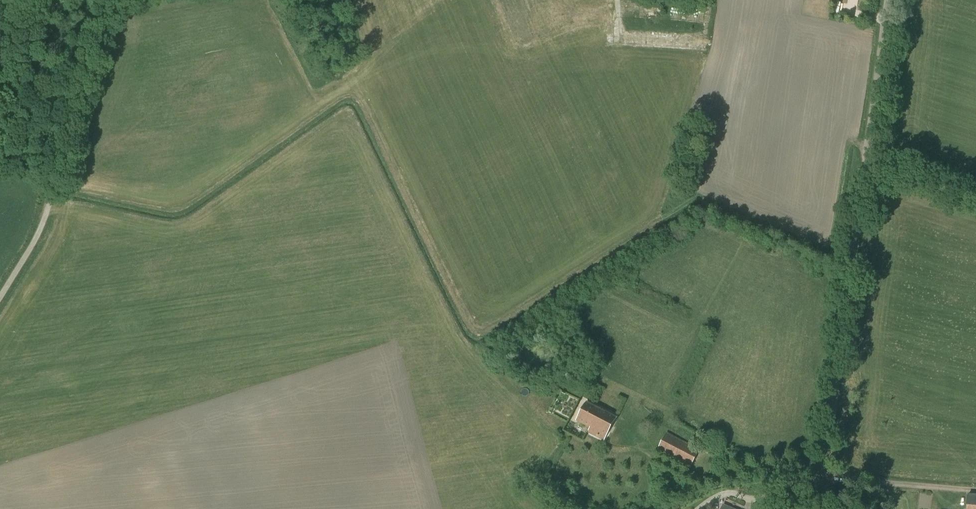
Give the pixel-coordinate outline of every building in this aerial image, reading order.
[(589,428),(587,433),(605,442),(617,419),(586,402),(576,421),(589,428)] [(700,450),(667,432),(657,451),(690,468),(700,450)] [(968,495),(966,508),(975,508),(975,496),(968,495)]
